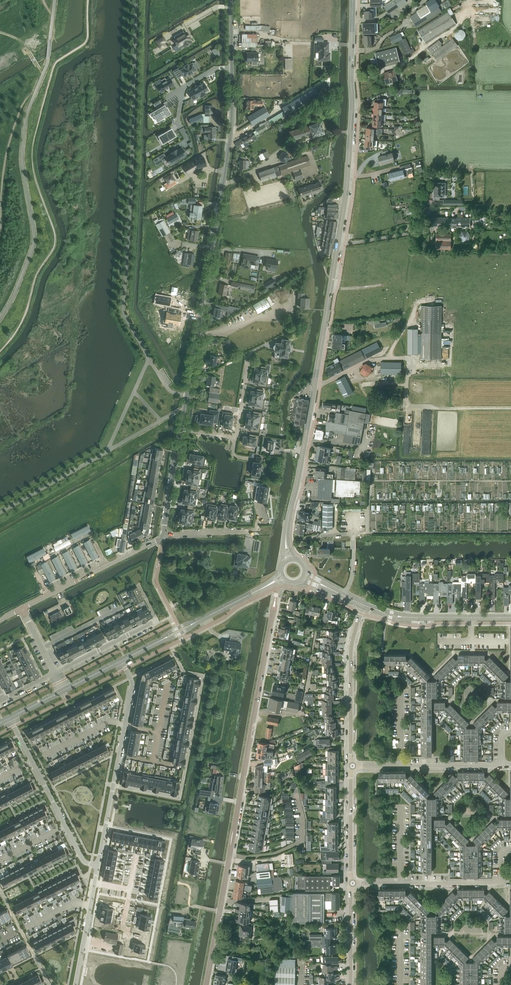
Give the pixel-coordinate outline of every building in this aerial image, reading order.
[(406,0),(392,0),(383,6),(387,11),(388,13),(406,1),(406,0)] [(425,3),(426,4),(430,11),(431,11),(438,6),(435,0),(429,0),(425,3)] [(441,11),(439,7),(438,6),(431,11),(430,11),(426,4),(416,10),(416,12),(409,16),(416,27),(441,11)] [(455,23),(451,16),(454,13),(451,8),(447,10),(417,30),(425,43),(455,23)] [(364,11),(364,18),(370,17),(373,17),(373,9),(370,9),(370,11),(364,11)] [(374,32),(374,22),(363,23),(363,33),(368,32),(374,32)] [(184,31),(174,36),(175,39),(174,40),(176,44),(176,45),(177,45),(178,46),(183,43),(185,46),(188,45),(189,44),(191,42),(190,39),(191,39),(187,32),(185,33),(184,31)] [(398,41),(402,39),(401,36),(400,33),(399,32),(389,37),(392,43),(398,41)] [(257,34),(242,34),(242,42),(242,47),(257,47),(257,42),(257,34)] [(371,35),(363,35),(364,45),(366,45),(366,46),(367,46),(367,45),(372,45),(371,35)] [(166,37),(157,43),(162,51),(168,48),(166,45),(169,43),(166,37)] [(402,39),(398,41),(405,57),(414,52),(413,48),(410,49),(405,37),(402,39)] [(438,39),(427,48),(431,54),(432,53),(437,60),(457,44),(452,38),(443,45),(438,39)] [(319,53),(318,61),(328,61),(328,59),(330,57),(330,55),(328,53),(328,50),(327,50),(327,47),(328,47),(329,42),(319,42),(319,45),(316,45),(316,53),(319,53)] [(396,47),(374,53),(377,65),(378,65),(378,66),(380,67),(400,61),(396,47)] [(247,52),(247,62),(252,62),(252,65),(257,65),(257,62),(258,62),(258,52),(247,52)] [(184,67),(180,70),(185,77),(189,75),(193,73),(193,72),(197,70),(196,69),(199,67),(195,62),(193,63),(193,62),(188,65),(188,64),(184,66),(184,67)] [(385,83),(397,80),(394,69),(383,72),(385,83)] [(165,78),(156,84),(161,93),(174,85),(170,77),(166,79),(165,78)] [(257,81),(252,81),(252,88),(263,88),(263,81),(264,81),(264,77),(257,77),(257,81)] [(284,106),(281,108),(285,115),(288,113),(330,89),(325,81),(324,82),(284,106)] [(195,90),(189,93),(192,98),(197,95),(198,96),(200,95),(201,96),(206,93),(205,92),(208,90),(204,83),(203,84),(198,86),(198,87),(194,89),(195,90)] [(373,108),(382,108),(383,105),(385,105),(386,99),(377,98),(376,101),(374,101),(373,108)] [(262,105),(262,101),(246,100),(246,109),(253,109),(253,104),(262,105)] [(151,113),(150,113),(151,115),(151,117),(154,115),(157,121),(171,113),(167,107),(166,107),(165,104),(151,113)] [(252,125),(269,115),(264,107),(247,117),(252,125)] [(270,124),(285,114),(283,111),(268,120),(270,124)] [(203,118),(201,114),(190,118),(189,119),(191,123),(202,118),(203,118)] [(205,114),(201,114),(203,118),(202,118),(204,122),(209,122),(209,116),(205,116),(205,114)] [(259,125),(260,127),(255,129),(258,133),(267,129),(265,125),(267,124),(266,121),(262,123),(259,125)] [(312,136),(324,133),(320,121),(288,131),(291,140),(311,134),(312,136)] [(163,133),(159,135),(164,143),(176,136),(176,135),(172,128),(170,129),(163,133)] [(253,132),(241,139),(244,142),(243,143),(245,147),(249,145),(247,141),(246,142),(246,141),(255,135),(253,132)] [(374,146),(374,140),(365,139),(365,145),(365,149),(371,149),(371,146),(374,146)] [(164,153),(153,159),(154,160),(155,163),(161,159),(163,161),(167,158),(168,159),(171,164),(177,160),(178,160),(185,156),(184,155),(186,155),(182,147),(177,150),(177,149),(166,156),(164,153)] [(270,155),(267,150),(260,155),(263,160),(269,156),(270,155)] [(281,161),(286,162),(289,158),(287,153),(282,152),(279,156),(281,161)] [(394,160),(393,157),(392,152),(389,153),(382,155),(378,156),(381,164),(394,160)] [(308,155),(273,167),(276,177),(311,165),(308,155)] [(195,160),(183,167),(187,175),(196,170),(198,169),(199,168),(201,169),(203,168),(203,167),(207,166),(204,157),(194,160),(195,160)] [(245,169),(245,168),(248,168),(249,161),(246,160),(246,157),(240,157),(240,160),(239,169),(245,169)] [(405,177),(408,176),(408,174),(413,173),(411,167),(412,167),(411,167),(410,163),(400,165),(400,169),(387,173),(387,174),(388,173),(390,178),(389,178),(390,180),(395,179),(405,177)] [(161,166),(153,171),(155,176),(164,171),(161,166)] [(262,181),(276,177),(273,167),(259,172),(262,181)] [(167,183),(164,184),(167,189),(177,183),(175,181),(172,174),(165,178),(167,183)] [(309,185),(312,193),(322,189),(320,181),(309,185)] [(446,183),(434,183),(434,197),(434,204),(443,204),(443,200),(439,200),(439,197),(446,197),(446,183)] [(312,193),(309,185),(299,188),(301,196),(312,193)] [(327,209),(338,210),(338,205),(332,204),(332,198),(329,198),(327,200),(327,204),(327,208),(327,209)] [(337,219),(338,210),(327,209),(326,218),(337,219)] [(470,227),(470,217),(434,217),(435,212),(430,212),(430,217),(427,217),(427,226),(432,226),(433,228),(435,228),(436,226),(470,227)] [(169,221),(167,222),(168,224),(170,227),(175,225),(174,224),(175,223),(179,222),(178,219),(175,214),(167,218),(169,221)] [(158,218),(154,221),(156,224),(162,237),(170,232),(163,220),(160,222),(158,218)] [(197,241),(199,231),(188,229),(187,232),(189,232),(187,239),(197,241)] [(451,248),(451,234),(436,233),(436,248),(451,248)] [(332,254),(333,248),(325,247),(323,256),(328,257),(329,253),(332,254)] [(232,261),(238,262),(240,254),(234,252),(232,261)] [(185,253),(183,266),(190,267),(191,264),(193,264),(195,254),(189,253),(185,253)] [(259,257),(244,254),(242,266),(250,267),(250,263),(257,264),(259,257)] [(267,258),(265,266),(276,268),(278,260),(267,258)] [(226,295),(227,295),(228,294),(229,293),(228,291),(227,291),(228,285),(220,283),(218,294),(226,295)] [(240,283),(239,286),(241,286),(240,290),(254,293),(255,286),(240,283)] [(308,308),(309,298),(304,298),(304,293),(298,293),(298,298),(301,298),(300,308),(308,308)] [(157,296),(156,302),(170,305),(171,298),(157,296)] [(258,313),(270,306),(265,297),(253,305),(258,313)] [(228,310),(228,307),(219,305),(219,308),(214,307),(213,316),(220,317),(221,309),(228,310)] [(441,305),(420,305),(420,359),(441,359),(441,305)] [(165,310),(164,316),(167,316),(166,320),(168,321),(167,325),(172,326),(173,322),(179,323),(181,313),(179,313),(180,308),(168,306),(168,311),(165,310)] [(407,353),(418,353),(418,328),(407,328),(407,353)] [(289,347),(290,341),(282,340),(282,344),(276,343),(275,351),(281,352),(280,356),(288,357),(288,351),(290,351),(290,347),(289,347)] [(342,370),(381,350),(377,342),(339,361),(337,358),(333,360),(335,363),(326,367),(330,376),(342,370)] [(216,366),(217,356),(209,355),(209,358),(206,358),(205,363),(208,364),(216,366)] [(401,374),(401,362),(381,362),(381,374),(401,374)] [(253,375),(268,377),(269,377),(266,376),(267,366),(261,365),(260,369),(255,368),(255,371),(254,371),(253,375)] [(268,377),(253,375),(253,378),(254,378),(253,381),(258,382),(257,386),(267,387),(268,377)] [(344,396),(353,391),(345,375),(336,380),(344,396)] [(214,386),(215,383),(219,384),(220,380),(215,380),(216,377),(208,376),(207,385),(214,386)] [(208,401),(218,403),(220,389),(210,387),(208,401)] [(249,397),(265,400),(262,399),(263,389),(257,388),(256,392),(251,391),(251,394),(250,394),(249,397)] [(265,400),(249,397),(249,401),(250,401),(249,404),(254,405),(254,408),(263,410),(265,400)] [(308,400),(295,397),(293,404),(294,404),(292,412),(294,412),(293,418),(296,418),(295,423),(304,425),(308,400)] [(217,423),(219,411),(210,410),(209,415),(201,414),(201,416),(196,415),(195,423),(205,425),(205,422),(212,424),(212,422),(217,423)] [(360,445),(361,437),(365,413),(350,410),(349,414),(336,412),(335,414),(329,413),(326,429),(326,430),(346,434),(344,442),(360,445)] [(230,428),(231,428),(231,424),(233,424),(234,419),(232,419),(233,413),(223,411),(221,421),(225,422),(224,427),(227,427),(227,428),(230,429),(230,428)] [(246,420),(261,422),(263,412),(253,411),(253,414),(248,414),(247,417),(246,416),(246,420)] [(261,422),(246,420),(245,423),(246,423),(246,426),(251,427),(250,431),(259,433),(261,422)] [(315,429),(313,437),(322,439),(324,429),(321,429),(315,428),(315,429)] [(243,443),(246,444),(246,445),(251,446),(251,445),(257,446),(258,446),(259,435),(250,434),(249,437),(244,436),(244,439),(242,439),(242,442),(243,442),(243,443)] [(263,448),(263,453),(269,454),(270,454),(271,450),(272,450),(273,442),(273,441),(270,441),(268,440),(267,449),(263,448)] [(317,446),(316,453),(319,454),(327,455),(330,456),(331,448),(320,446),(317,446)] [(204,467),(206,457),(199,456),(199,454),(194,453),(194,455),(191,454),(191,455),(190,455),(189,458),(190,458),(190,461),(195,462),(194,466),(204,467)] [(326,462),(327,455),(319,454),(317,461),(326,462)] [(253,462),(251,474),(252,474),(251,478),(259,479),(259,475),(261,463),(260,463),(260,461),(261,461),(261,458),(257,457),(256,460),(257,460),(257,462),(253,462)] [(186,476),(201,479),(203,469),(194,467),(193,471),(188,470),(188,473),(187,473),(186,476)] [(337,479),(360,481),(360,480),(355,480),(355,471),(356,468),(345,467),(337,467),(337,470),(337,479)] [(315,468),(314,478),(317,478),(325,479),(332,479),(333,474),(332,474),(328,474),(326,474),(326,469),(315,468)] [(186,476),(186,480),(187,480),(186,483),(191,484),(191,487),(200,489),(200,486),(197,486),(199,478),(201,479),(186,476)] [(317,482),(316,498),(331,499),(331,498),(332,492),(334,492),(335,479),(332,479),(325,479),(317,478),(317,482)] [(337,479),(336,496),(344,496),(354,497),(354,493),(360,494),(360,481),(337,479)] [(255,500),(266,502),(269,488),(257,486),(255,500)] [(200,489),(190,487),(190,490),(185,490),(184,493),(183,492),(183,496),(198,498),(200,489)] [(187,507),(194,508),(195,498),(198,499),(198,498),(183,496),(182,499),(183,499),(183,502),(188,503),(187,507)] [(152,512),(153,504),(143,502),(145,502),(145,504),(142,504),(141,510),(152,512)] [(216,512),(217,506),(217,505),(206,503),(205,513),(208,513),(208,518),(211,519),(210,520),(214,520),(214,519),(215,519),(216,512)] [(226,512),(227,505),(227,504),(221,503),(220,506),(217,506),(216,512),(219,513),(218,518),(221,518),(221,519),(224,520),(224,519),(225,519),(226,512)] [(333,503),(323,503),(322,528),(332,529),(333,503)] [(227,505),(226,512),(229,513),(229,517),(232,518),(231,519),(235,520),(235,518),(236,519),(237,507),(227,505)] [(180,516),(192,518),(194,508),(187,507),(187,510),(182,509),(181,512),(180,512),(180,516)] [(308,521),(309,517),(308,517),(309,513),(299,511),(299,512),(298,512),(297,514),(298,515),(297,519),(308,521)] [(192,518),(180,516),(179,519),(180,519),(180,522),(187,523),(187,524),(190,525),(190,524),(191,524),(192,518)] [(321,525),(313,524),(305,522),(305,524),(297,523),(295,533),(303,534),(305,527),(308,528),(308,526),(313,527),(312,529),(321,531),(321,525)] [(71,534),(74,539),(91,531),(88,525),(71,534)] [(140,529),(144,536),(147,534),(148,533),(149,528),(141,527),(141,529),(140,529)] [(140,529),(134,532),(138,539),(144,536),(140,529)] [(138,539),(134,532),(130,534),(130,535),(128,536),(131,541),(132,540),(133,541),(138,539)] [(92,559),(98,556),(89,540),(84,543),(92,559)] [(57,546),(53,548),(54,551),(68,544),(67,541),(60,544),(59,541),(55,543),(57,546)] [(82,565),(87,562),(79,545),(73,548),(82,565)] [(27,556),(30,562),(47,553),(44,548),(27,556)] [(68,551),(63,554),(71,570),(77,567),(68,551)] [(239,553),(237,565),(245,567),(245,565),(249,566),(249,563),(250,563),(251,556),(243,555),(244,554),(239,553)] [(57,556),(52,559),(60,576),(66,573),(57,556)] [(55,578),(47,562),(41,565),(50,581),(55,578)] [(402,588),(405,588),(405,601),(410,601),(410,582),(419,582),(419,573),(410,573),(410,572),(405,572),(405,582),(402,582),(402,588)] [(462,581),(461,597),(461,599),(467,599),(467,582),(475,582),(475,575),(475,573),(467,573),(467,575),(462,575),(462,581)] [(489,582),(489,575),(489,573),(481,573),(481,575),(475,575),(475,582),(475,599),(481,599),(481,582),(489,582)] [(489,575),(489,582),(489,599),(495,599),(495,582),(504,582),(504,573),(495,573),(495,575),(489,575)] [(447,595),(447,585),(447,583),(443,583),(443,582),(442,581),(439,581),(438,582),(438,583),(433,583),(433,585),(433,603),(439,603),(439,592),(441,592),(441,595),(447,595)] [(461,597),(462,581),(452,581),(452,583),(447,583),(447,585),(447,595),(447,603),(453,603),(453,592),(456,592),(456,597),(461,597)] [(433,595),(433,585),(433,583),(424,583),(419,583),(419,585),(419,603),(425,603),(425,592),(427,592),(427,595),(433,595)] [(131,597),(140,592),(137,587),(129,591),(128,591),(131,597)] [(143,598),(140,592),(131,597),(132,597),(135,602),(143,598)] [(295,610),(295,609),(296,601),(290,600),(288,608),(295,610)] [(319,615),(320,611),(319,611),(319,607),(310,605),(309,610),(306,610),(305,616),(309,617),(310,614),(319,615)] [(67,614),(72,612),(69,606),(64,609),(67,614)] [(143,610),(148,620),(148,619),(147,619),(152,616),(148,608),(148,609),(143,611),(143,610)] [(138,612),(143,622),(148,620),(143,610),(138,612)] [(337,620),(338,616),(337,616),(338,612),(328,610),(327,614),(324,614),(323,621),(327,622),(328,619),(328,618),(337,620)] [(52,622),(63,616),(60,611),(50,616),(51,618),(50,619),(52,622)] [(143,622),(138,612),(133,615),(138,624),(142,622),(143,622)] [(133,615),(128,617),(133,626),(138,624),(133,615)] [(123,620),(128,629),(133,626),(128,617),(123,620)] [(119,622),(123,631),(128,629),(123,620),(119,622)] [(114,625),(119,634),(123,631),(119,622),(118,622),(119,624),(115,626),(114,625)] [(109,627),(114,637),(119,634),(114,625),(109,627)] [(114,637),(109,627),(104,630),(105,631),(109,639),(113,636),(114,637)] [(287,632),(279,630),(278,632),(277,632),(277,636),(286,638),(287,632)] [(96,634),(101,643),(106,640),(102,632),(97,635),(97,634),(96,634)] [(92,636),(96,646),(101,643),(96,634),(92,636)] [(87,639),(91,648),(96,645),(96,646),(92,636),(87,639)] [(83,642),(87,650),(91,648),(87,639),(87,640),(83,642)] [(226,641),(224,650),(232,651),(231,656),(238,657),(241,643),(226,641)] [(77,644),(82,653),(87,650),(83,642),(78,645),(77,643),(77,644)] [(72,646),(77,655),(82,653),(77,644),(72,646)] [(19,655),(27,651),(24,646),(16,650),(19,655)] [(77,655),(72,646),(68,649),(72,658),(73,658),(72,657),(77,655)] [(63,651),(68,661),(72,658),(68,649),(67,649),(68,650),(64,652),(63,651)] [(29,656),(27,651),(19,655),(18,655),(20,661),(21,660),(29,656)] [(68,661),(63,651),(58,653),(58,654),(58,655),(62,663),(67,660),(67,661),(68,661)] [(24,665),(32,661),(29,656),(21,660),(24,664),(24,665)] [(407,659),(404,665),(407,668),(413,662),(415,660),(411,656),(409,658),(408,659),(407,659)] [(453,656),(449,660),(450,662),(456,668),(459,665),(456,659),(455,659),(454,658),(453,656)] [(485,659),(483,665),(486,668),(492,662),(493,660),(489,656),(488,658),(486,659),(485,659)] [(173,658),(168,661),(173,670),(178,668),(176,663),(175,662),(173,658)] [(413,662),(407,668),(411,671),(417,665),(418,664),(415,660),(413,662)] [(449,660),(445,664),(446,665),(452,672),(456,668),(450,662),(449,660)] [(492,662),(486,668),(489,672),(496,665),(497,664),(493,660),(492,662)] [(24,665),(24,664),(23,665),(25,670),(26,670),(34,665),(32,661),(24,665)] [(168,661),(163,664),(168,673),(173,670),(168,661)] [(163,664),(158,666),(163,676),(168,673),(163,664)] [(417,665),(411,671),(414,675),(421,669),(422,668),(418,664),(417,665)] [(445,664),(441,668),(442,669),(449,676),(452,672),(446,665),(445,664)] [(496,665),(489,672),(493,676),(499,669),(501,668),(497,664),(496,665)] [(26,670),(29,674),(37,670),(34,665),(26,670)] [(158,666),(153,669),(157,677),(162,675),(162,676),(163,676),(158,666)] [(421,669),(414,675),(418,679),(425,673),(426,672),(422,668),(421,669)] [(441,668),(437,671),(439,673),(445,679),(449,676),(442,669),(441,668)] [(499,669),(493,676),(497,679),(503,673),(504,672),(501,668),(499,669)] [(153,669),(147,671),(152,680),(157,677),(153,669)] [(39,675),(37,670),(29,674),(28,675),(30,680),(32,679),(32,680),(35,678),(39,675)] [(151,679),(152,680),(147,671),(142,674),(141,678),(149,680),(151,679)] [(437,671),(433,675),(435,677),(436,678),(436,679),(442,682),(445,679),(439,673),(437,671)] [(425,673),(418,679),(421,682),(427,679),(427,678),(428,677),(430,675),(426,672),(425,673)] [(503,673),(497,679),(500,682),(506,679),(506,678),(507,677),(508,676),(504,672),(503,673)] [(7,673),(0,677),(0,679),(2,682),(8,679),(11,678),(8,673),(7,673)] [(198,685),(199,679),(195,678),(195,677),(193,677),(187,676),(185,682),(198,685)] [(11,678),(8,679),(2,682),(4,687),(12,683),(13,683),(11,678)] [(186,689),(197,691),(198,685),(185,682),(185,683),(187,683),(186,689)] [(4,687),(7,692),(11,690),(14,689),(14,688),(15,688),(12,683),(4,687)] [(283,696),(285,686),(274,684),(272,692),(277,693),(277,695),(283,696)] [(114,699),(118,697),(119,697),(114,688),(109,691),(114,699)] [(183,695),(195,697),(197,691),(186,689),(185,695),(183,695)] [(109,702),(114,699),(109,691),(104,693),(109,702)] [(104,704),(109,702),(104,693),(100,696),(104,704)] [(301,702),(303,695),(296,694),(294,701),(301,702)] [(195,697),(183,695),(182,701),(194,703),(195,697)] [(99,707),(104,704),(100,696),(95,698),(99,707)] [(94,709),(99,707),(95,698),(90,701),(94,709)] [(281,714),(282,710),(284,700),(274,698),(273,700),(269,699),(268,708),(267,711),(281,714)] [(300,704),(284,700),(282,710),(297,712),(300,704)] [(90,712),(94,709),(90,701),(85,703),(90,712)] [(183,707),(193,709),(194,703),(182,701),(184,701),(183,707)] [(85,714),(90,712),(85,703),(80,705),(85,714)] [(446,706),(444,712),(446,715),(452,709),(454,707),(450,704),(449,705),(447,706),(446,706)] [(492,704),(488,707),(489,709),(496,716),(498,713),(496,706),(495,707),(493,705),(492,704)] [(80,705),(76,708),(80,716),(85,714),(80,705)] [(182,713),(192,715),(193,709),(183,707),(182,713)] [(452,709),(446,715),(450,719),(456,713),(457,711),(454,707),(452,709)] [(488,707),(484,711),(485,713),(492,719),(496,716),(489,709),(488,707)] [(76,708),(71,710),(75,719),(80,716),(76,708)] [(66,713),(70,721),(75,719),(71,710),(66,713)] [(456,713),(450,719),(454,723),(460,716),(461,715),(457,711),(456,713)] [(484,711),(480,715),(482,716),(488,723),(492,719),(485,713),(484,711)] [(66,713),(61,715),(66,724),(70,721),(66,713)] [(180,719),(191,721),(192,715),(182,713),(180,719)] [(61,726),(66,724),(61,715),(56,718),(61,726)] [(460,716),(454,723),(458,726),(464,720),(465,719),(461,715),(460,716)] [(480,715),(477,719),(478,720),(484,727),(488,723),(482,716),(480,715)] [(278,725),(279,718),(267,716),(266,723),(278,725)] [(56,729),(61,726),(56,718),(52,720),(56,729)] [(179,725),(190,727),(191,721),(180,719),(179,725)] [(464,720),(458,726),(460,729),(466,727),(466,726),(468,724),(469,723),(465,719),(464,720)] [(477,719),(473,723),(474,724),(476,726),(475,727),(482,730),(484,727),(478,720),(477,719)] [(51,731),(56,729),(52,720),(47,723),(51,731)] [(46,734),(51,731),(47,723),(42,725),(46,734)] [(41,736),(46,734),(42,725),(37,728),(41,736)] [(190,727),(179,725),(178,731),(189,733),(190,727)] [(37,739),(41,736),(37,728),(32,730),(37,739)] [(32,741),(37,739),(32,730),(27,733),(32,741)] [(177,737),(187,739),(189,733),(178,731),(177,737)] [(174,743),(186,745),(187,739),(177,737),(176,743),(174,743)] [(330,739),(320,739),(316,739),(315,740),(315,744),(317,746),(317,747),(325,748),(325,744),(332,744),(332,742),(330,742),(330,739)] [(11,752),(16,749),(12,741),(7,743),(11,752)] [(6,754),(11,752),(7,743),(2,746),(6,754)] [(173,749),(185,752),(186,745),(174,743),(173,749)] [(297,743),(287,747),(288,749),(293,747),(294,751),(298,749),(297,743)] [(112,752),(109,747),(109,746),(107,747),(106,744),(101,746),(105,755),(112,752)] [(99,758),(105,755),(101,746),(94,750),(99,758)] [(327,756),(338,756),(338,750),(336,750),(336,747),(326,747),(326,750),(328,750),(327,756)] [(185,752),(173,749),(173,750),(175,750),(173,756),(184,758),(185,752)] [(296,756),(299,761),(312,754),(309,749),(296,756)] [(92,762),(99,758),(94,750),(88,753),(92,762)] [(86,765),(92,762),(88,753),(81,756),(86,765)] [(79,768),(86,765),(81,756),(75,760),(79,768)] [(184,758),(173,756),(172,762),(177,763),(178,763),(183,764),(184,758)] [(73,772),(79,768),(75,760),(68,763),(73,772)] [(66,775),(73,772),(68,763),(62,766),(66,775)] [(213,773),(219,774),(220,770),(219,770),(220,766),(211,764),(211,768),(213,769),(213,773)] [(270,774),(276,774),(275,771),(271,772),(263,771),(263,765),(255,767),(255,776),(270,777),(270,774)] [(60,778),(66,775),(62,766),(56,770),(60,778)] [(52,782),(60,778),(56,770),(50,772),(52,775),(50,777),(52,782)] [(128,784),(130,774),(131,772),(128,771),(127,770),(127,771),(124,770),(123,777),(122,777),(122,778),(122,783),(128,784)] [(407,776),(404,782),(407,785),(414,777),(410,773),(409,775),(408,776),(407,776)] [(452,773),(448,777),(456,785),(459,782),(456,776),(455,776),(454,775),(452,773)] [(146,787),(148,777),(149,775),(142,774),(142,776),(140,786),(146,787)] [(320,783),(331,783),(331,780),(338,781),(338,774),(327,774),(327,780),(320,780),(320,783)] [(485,776),(483,782),(485,785),(493,777),(489,774),(488,775),(486,776),(485,776)] [(215,775),(214,779),(217,779),(216,783),(223,784),(224,776),(217,775),(217,776),(215,775)] [(270,787),(270,777),(255,776),(254,786),(255,786),(270,787)] [(414,777),(407,785),(410,789),(418,781),(414,777)] [(448,777),(445,781),(452,789),(456,785),(448,777)] [(493,777),(485,785),(489,789),(497,781),(493,777)] [(160,779),(158,790),(164,791),(166,780),(160,779)] [(200,790),(200,795),(213,797),(214,791),(221,792),(223,784),(216,783),(217,779),(214,779),(212,791),(200,790)] [(166,780),(164,791),(170,792),(172,782),(166,780)] [(172,782),(170,792),(177,793),(178,789),(179,787),(178,787),(179,781),(177,780),(176,780),(175,780),(173,780),(172,782)] [(418,781),(410,789),(414,792),(422,785),(418,781)] [(445,781),(441,785),(448,793),(452,789),(445,781)] [(497,781),(489,789),(493,793),(500,785),(497,781)] [(30,794),(37,790),(35,784),(32,786),(30,782),(25,785),(30,794)] [(325,792),(336,792),(336,786),(331,786),(331,783),(320,783),(320,786),(325,786),(325,792)] [(23,797),(30,794),(25,785),(19,788),(23,797)] [(422,785),(414,792),(418,796),(426,789),(422,785)] [(441,785),(437,789),(445,796),(448,793),(441,785)] [(500,785),(493,793),(497,796),(504,789),(500,785)] [(17,800),(23,797),(19,788),(13,792),(17,800)] [(426,789),(418,796),(421,799),(427,796),(427,795),(428,794),(429,793),(426,789)] [(437,789),(433,792),(435,794),(436,795),(436,796),(438,797),(442,799),(445,796),(437,789)] [(504,789),(497,796),(499,799),(504,797),(506,796),(505,795),(507,794),(508,793),(504,789)] [(11,803),(17,800),(13,792),(7,795),(11,803)] [(5,804),(9,802),(10,804),(11,803),(7,795),(6,795),(5,793),(0,796),(5,804)] [(258,795),(257,801),(271,803),(272,797),(258,795)] [(257,801),(256,807),(270,809),(271,803),(257,801)] [(212,812),(218,813),(220,804),(210,803),(209,807),(206,807),(205,812),(212,813),(212,812)] [(38,809),(42,818),(47,815),(46,812),(48,811),(45,806),(38,809)] [(256,807),(255,813),(269,815),(270,809),(256,807)] [(38,820),(42,818),(38,809),(33,812),(37,820),(38,820)] [(320,816),(320,819),(331,819),(331,816),(336,817),(336,810),(325,810),(325,816),(320,816)] [(33,812),(28,814),(33,823),(32,823),(33,825),(39,822),(38,820),(37,820),(33,812)] [(255,813),(254,819),(268,821),(269,815),(255,813)] [(28,814),(23,817),(28,825),(32,823),(33,823),(28,814)] [(19,820),(23,828),(28,825),(23,817),(18,819),(19,820)] [(254,819),(253,825),(267,827),(268,821),(254,819)] [(327,828),(338,828),(338,822),(331,822),(331,819),(320,819),(320,822),(327,822),(327,828)] [(19,832),(24,830),(23,828),(19,820),(14,823),(19,832)] [(446,823),(443,829),(446,832),(454,825),(450,821),(448,822),(447,824),(446,823)] [(492,821),(488,825),(495,832),(498,830),(496,823),(495,824),(493,822),(492,821)] [(14,835),(19,832),(14,823),(9,825),(14,835)] [(9,825),(5,828),(10,837),(14,835),(9,825)] [(253,825),(252,830),(266,833),(267,827),(253,825)] [(454,825),(446,832),(450,836),(457,828),(454,825)] [(488,825),(484,828),(492,836),(495,832),(488,825)] [(10,837),(5,828),(0,830),(0,831),(5,840),(10,837)] [(457,828),(450,836),(453,840),(461,832),(457,828)] [(484,828),(480,832),(488,840),(492,836),(484,828)] [(252,830),(251,836),(265,839),(266,833),(252,830)] [(461,832),(453,840),(457,844),(465,836),(461,832)] [(480,832),(476,836),(484,844),(488,840),(480,832)] [(251,836),(250,842),(264,845),(265,839),(251,836)] [(465,836),(457,844),(460,846),(466,844),(466,843),(467,841),(469,840),(465,836)] [(476,836),(473,840),(474,841),(475,843),(475,844),(481,846),(484,844),(476,836)] [(196,850),(195,853),(201,854),(201,851),(202,847),(203,848),(204,841),(199,840),(199,839),(197,839),(192,838),(191,847),(196,848),(196,850)] [(338,840),(327,840),(327,846),(320,846),(320,849),(331,849),(331,847),(338,847),(338,840)] [(264,845),(250,842),(249,848),(263,851),(264,845)] [(58,847),(53,850),(58,861),(63,858),(59,850),(59,849),(58,847)] [(59,850),(63,858),(70,854),(68,849),(65,850),(64,847),(59,849),(59,850)] [(53,850),(48,853),(49,855),(49,854),(53,863),(58,861),(53,850)] [(326,863),(331,863),(331,859),(338,859),(338,851),(327,851),(326,859),(322,859),(322,863),(326,863)] [(48,866),(53,863),(49,854),(49,855),(44,857),(48,866)] [(39,859),(44,868),(48,866),(44,857),(44,855),(39,857),(40,859),(39,859)] [(39,870),(44,868),(39,859),(35,862),(34,862),(39,870)] [(34,873),(39,870),(34,862),(35,862),(34,860),(29,862),(34,873)] [(191,860),(189,872),(198,874),(200,861),(191,860)] [(29,875),(34,873),(29,862),(24,865),(28,874),(29,875)] [(256,864),(257,871),(270,869),(269,863),(256,864)] [(331,863),(326,863),(326,871),(323,871),(323,875),(330,875),(331,875),(331,871),(338,871),(338,863),(331,863)] [(23,876),(28,874),(24,865),(19,867),(23,876)] [(19,867),(14,870),(19,878),(23,876),(19,867)] [(258,879),(274,877),(273,869),(270,869),(257,871),(258,878),(258,879)] [(9,872),(14,881),(19,878),(14,870),(9,872)] [(78,870),(71,874),(76,884),(77,884),(76,882),(81,880),(79,877),(81,875),(78,870)] [(14,881),(9,872),(5,875),(9,883),(14,881)] [(76,884),(71,874),(66,876),(72,887),(76,884)] [(0,877),(0,884),(2,883),(4,886),(9,883),(5,875),(0,877)] [(330,876),(330,875),(323,875),(297,875),(297,888),(305,888),(305,890),(330,890),(330,884),(332,884),(339,884),(340,875),(333,875),(333,876),(330,876)] [(61,879),(66,887),(70,885),(71,887),(72,887),(66,876),(61,879)] [(274,877),(258,879),(256,879),(258,894),(278,891),(283,888),(281,876),(274,877)] [(57,881),(62,892),(61,890),(66,887),(61,879),(57,881)] [(234,885),(252,888),(252,885),(247,884),(248,881),(235,879),(234,885)] [(62,892),(57,881),(52,884),(57,894),(62,892)] [(57,894),(52,884),(47,886),(52,897),(57,894)] [(52,897),(47,886),(42,889),(48,899),(52,897)] [(48,899),(42,889),(37,891),(43,902),(42,900),(46,897),(47,899),(48,899)] [(33,894),(38,904),(43,902),(37,891),(33,894)] [(406,893),(404,900),(406,902),(414,895),(410,891),(409,892),(407,894),(406,893)] [(452,891),(448,895),(456,902),(459,900),(456,893),(455,894),(454,892),(452,891)] [(485,893),(482,900),(485,902),(493,895),(489,891),(488,892),(486,894),(485,893)] [(339,892),(332,892),(294,892),(292,922),(309,922),(324,922),(324,908),(331,908),(339,908),(339,892)] [(38,904),(33,894),(31,894),(32,896),(29,898),(33,907),(38,904)] [(414,895),(406,902),(410,906),(418,898),(414,895)] [(448,895),(444,898),(452,906),(456,902),(448,895)] [(493,895),(485,902),(489,906),(497,898),(493,895)] [(281,896),(281,911),(292,912),(293,897),(281,896)] [(24,901),(28,909),(33,907),(29,898),(24,901)] [(418,898),(410,906),(414,910),(422,902),(418,898)] [(444,898),(441,902),(448,910),(452,906),(444,898)] [(497,898),(489,906),(493,910),(500,902),(497,898)] [(270,899),(270,911),(278,911),(278,899),(270,899)] [(19,903),(23,912),(28,909),(24,901),(19,903)] [(240,905),(239,908),(239,909),(250,910),(251,904),(236,902),(236,905),(240,905)] [(422,902),(414,910),(418,914),(425,906),(422,902)] [(441,902),(437,906),(445,914),(448,910),(441,902)] [(500,902),(493,910),(496,914),(504,906),(500,902)] [(23,912),(19,903),(14,906),(16,909),(13,910),(16,915),(23,912)] [(103,906),(101,913),(114,916),(115,909),(107,908),(107,907),(103,906)] [(425,906),(418,914),(420,916),(425,914),(427,914),(426,913),(428,911),(429,910),(425,906)] [(437,906),(433,910),(434,911),(436,913),(436,914),(437,914),(442,916),(445,914),(437,906)] [(504,906),(496,914),(499,916),(505,914),(505,913),(507,911),(508,910),(504,906)] [(249,916),(250,910),(239,909),(239,908),(235,908),(235,911),(239,912),(239,915),(249,916)] [(7,909),(2,911),(7,920),(12,917),(10,912),(9,912),(7,909)] [(99,916),(99,920),(112,922),(114,916),(101,913),(101,916),(99,916)] [(138,920),(150,923),(152,915),(147,914),(147,915),(140,914),(139,920),(138,920)] [(173,918),(173,921),(182,922),(183,922),(182,925),(185,926),(186,926),(186,927),(189,928),(189,927),(195,928),(196,921),(190,920),(191,919),(184,917),(184,916),(174,915),(173,918)] [(170,918),(168,930),(180,933),(182,922),(173,921),(173,918),(170,918)] [(138,920),(136,927),(139,927),(139,928),(143,929),(144,928),(149,929),(150,923),(138,920)] [(67,924),(69,929),(71,933),(76,930),(74,927),(77,926),(74,921),(67,924)] [(69,929),(67,924),(62,927),(66,935),(71,933),(69,929)] [(235,937),(234,942),(241,944),(241,936),(251,937),(252,926),(240,925),(239,937),(235,937)] [(66,935),(62,927),(57,929),(61,938),(66,935)] [(309,934),(309,940),(311,940),(329,940),(329,936),(334,936),(335,936),(337,936),(337,929),(337,927),(326,927),(323,927),(323,935),(321,935),(321,934),(309,934)] [(52,932),(57,940),(61,938),(57,929),(52,932)] [(52,943),(46,932),(42,935),(47,945),(52,943)] [(46,932),(52,943),(57,940),(52,932),(48,934),(47,932),(46,932)] [(104,940),(108,941),(108,942),(116,945),(114,953),(121,954),(123,945),(116,943),(118,934),(106,932),(104,940)] [(38,939),(42,948),(47,945),(42,935),(41,935),(42,937),(38,939)] [(446,940),(443,947),(446,950),(453,942),(449,938),(448,939),(447,941),(446,940)] [(491,938),(488,942),(495,950),(498,947),(495,940),(494,941),(493,939),(491,938)] [(30,943),(33,949),(35,947),(37,951),(42,948),(38,939),(30,943)] [(329,940),(311,940),(311,944),(324,944),(324,952),(326,952),(337,952),(337,944),(335,944),(335,943),(334,943),(334,944),(330,944),(329,940)] [(453,942),(446,950),(450,953),(457,946),(453,942)] [(488,942),(484,945),(491,953),(495,950),(488,942)] [(133,943),(131,949),(139,951),(139,952),(144,953),(144,949),(145,949),(146,945),(133,943)] [(30,950),(27,945),(21,948),(25,956),(30,954),(29,951),(30,950)] [(484,945),(480,949),(488,957),(491,953),(484,945)] [(457,946),(450,953),(453,957),(461,949),(457,946)] [(25,956),(21,948),(17,950),(21,958),(25,956)] [(461,949),(453,957),(457,961),(465,953),(461,949)] [(480,949),(476,953),(484,961),(488,957),(480,949)] [(21,958),(17,950),(12,952),(16,961),(21,958)] [(8,955),(8,956),(12,963),(16,961),(12,952),(8,955)] [(465,953),(457,961),(460,964),(466,961),(466,960),(467,958),(469,957),(465,953)] [(476,953),(472,957),(474,958),(475,960),(475,961),(481,964),(484,961),(476,953)] [(243,957),(237,956),(233,955),(232,959),(228,958),(225,970),(228,971),(228,972),(230,972),(230,971),(234,972),(237,960),(242,961),(243,957)] [(12,963),(8,956),(3,958),(8,968),(13,965),(12,963)] [(3,958),(0,960),(0,963),(3,970),(8,968),(3,958)] [(295,967),(275,966),(275,984),(295,984),(295,967)] [(38,984),(39,984),(45,982),(43,976),(40,978),(39,974),(33,977),(38,984)] [(214,984),(224,984),(225,976),(216,974),(214,984)] [(33,977),(29,979),(32,984),(38,984),(33,977)]
